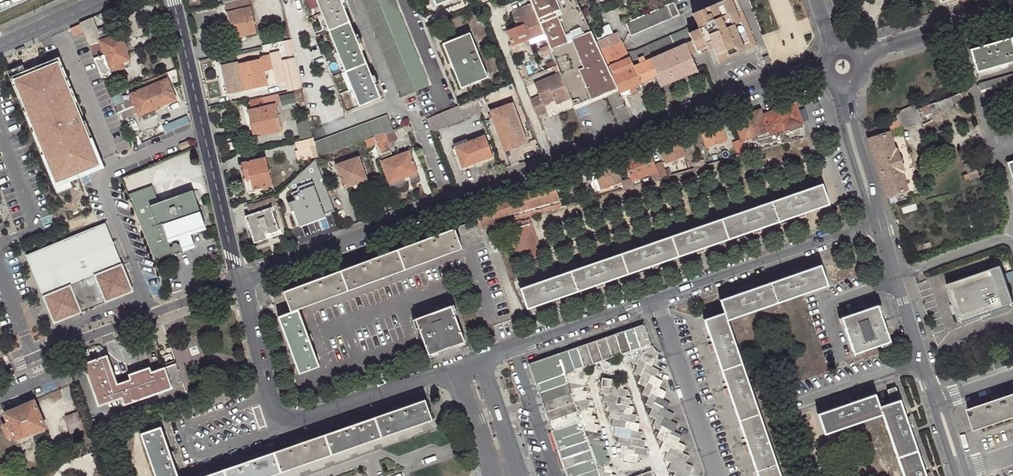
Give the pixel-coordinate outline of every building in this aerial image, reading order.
[(30,0),(0,0),(0,13),(30,0)] [(224,3),(229,24),(234,23),(236,38),(256,33),(249,0),(238,0),(224,3)] [(329,32),(350,23),(344,9),(346,8),(343,0),(316,0),(329,32)] [(530,2),(542,32),(543,34),(548,45),(550,51),(580,40),(605,97),(619,91),(595,42),(590,31),(575,0),(529,0),(530,2)] [(697,28),(706,49),(711,47),(717,61),(744,49),(723,0),(721,0),(692,12),(698,27),(697,28)] [(744,49),(756,44),(738,0),(723,0),(744,49)] [(679,15),(674,1),(624,21),(630,35),(679,15)] [(529,37),(542,32),(530,2),(513,9),(512,14),(517,26),(505,30),(512,46),(530,39),(529,37)] [(80,23),(84,33),(85,36),(97,30),(93,17),(80,23)] [(350,23),(329,32),(346,72),(367,64),(361,50),(363,50),(357,35),(355,36),(350,23)] [(116,24),(105,28),(109,39),(116,36),(115,33),(118,29),(116,24)] [(97,30),(85,36),(102,78),(112,75),(111,72),(123,68),(121,62),(129,60),(121,35),(116,36),(109,39),(105,28),(97,31),(97,30)] [(706,49),(697,28),(693,29),(703,51),(706,49)] [(686,29),(628,54),(634,68),(662,56),(692,43),(687,32),(686,29)] [(692,43),(695,51),(696,53),(703,51),(693,29),(687,32),(692,43)] [(470,32),(446,42),(453,60),(451,61),(454,69),(457,68),(464,87),(488,77),(470,32)] [(633,85),(640,83),(634,68),(628,54),(621,41),(620,41),(617,33),(595,42),(619,91),(622,97),(636,91),(633,85)] [(291,39),(283,41),(286,55),(294,53),(291,39)] [(1012,62),(1012,53),(1009,39),(969,50),(975,72),(1012,62)] [(580,40),(550,51),(559,73),(570,98),(573,106),(604,94),(580,40)] [(453,60),(446,42),(443,43),(451,61),(453,60)] [(692,43),(662,56),(674,81),(697,71),(689,53),(695,51),(692,43)] [(541,54),(550,51),(548,45),(539,48),(541,54)] [(287,82),(282,61),(279,50),(270,52),(271,54),(274,69),(277,84),(287,82)] [(265,72),(274,69),(271,54),(260,56),(261,59),(238,64),(238,61),(221,65),(223,73),(225,72),(230,93),(268,85),(265,72)] [(674,81),(662,56),(634,68),(640,83),(658,75),(662,85),(674,81)] [(289,91),(302,88),(295,58),(282,61),(287,82),(289,91)] [(99,170),(54,59),(16,74),(61,185),(79,177),(99,170)] [(371,76),(367,64),(346,72),(359,106),(380,97),(377,90),(380,89),(374,74),(371,76)] [(461,88),(464,87),(457,68),(454,69),(461,88)] [(570,98),(559,73),(534,84),(539,96),(530,100),(537,116),(546,112),(543,105),(551,101),(550,100),(553,99),(554,100),(556,104),(570,98)] [(984,105),(1012,97),(1012,74),(979,84),(979,85),(984,105)] [(114,107),(115,109),(119,120),(137,112),(139,116),(176,100),(167,78),(154,84),(146,87),(130,94),(132,100),(114,107)] [(154,84),(152,79),(144,83),(146,87),(154,84)] [(132,88),(110,97),(112,101),(133,91),(132,88)] [(969,99),(966,91),(916,109),(914,106),(894,113),(900,129),(921,121),(919,114),(922,112),(923,117),(969,99)] [(575,109),(605,97),(604,94),(573,106),(575,109)] [(510,103),(508,97),(490,103),(492,110),(490,111),(504,150),(526,142),(512,103),(510,103)] [(481,111),(477,98),(426,119),(431,132),(481,111)] [(248,109),(251,124),(254,123),(256,133),(260,132),(263,131),(264,135),(281,131),(274,104),(248,109)] [(775,146),(790,142),(788,134),(805,127),(799,109),(791,106),(764,115),(775,146)] [(746,114),(745,112),(734,115),(744,140),(753,137),(755,142),(757,141),(761,151),(775,146),(764,115),(762,109),(746,114)] [(385,133),(393,129),(387,115),(314,142),(315,147),(317,157),(364,140),(374,136),(385,133)] [(727,140),(720,121),(701,128),(708,147),(727,140)] [(869,139),(887,196),(906,190),(901,174),(902,171),(896,150),(893,149),(889,134),(886,134),(884,125),(869,129),(871,139),(869,139)] [(391,150),(385,133),(374,136),(380,154),(391,150)] [(493,157),(485,135),(453,147),(462,168),(493,157)] [(686,155),(679,137),(661,144),(667,162),(686,155)] [(315,147),(314,142),(313,139),(296,142),(298,151),(295,151),(297,161),(313,158),(310,148),(315,147)] [(743,143),(741,141),(734,143),(739,157),(747,154),(743,143)] [(747,154),(753,152),(748,141),(743,143),(747,154)] [(417,173),(409,151),(381,161),(389,183),(417,173)] [(658,172),(656,167),(651,154),(625,163),(634,187),(642,185),(640,179),(658,172)] [(354,185),(367,180),(359,157),(335,164),(343,188),(354,185)] [(242,163),(246,180),(251,179),(253,189),(271,185),(265,158),(242,163)] [(335,210),(315,158),(286,186),(294,193),(289,195),(295,211),(292,212),(296,223),(335,210)] [(623,184),(615,161),(587,172),(596,194),(623,184)] [(661,180),(673,176),(671,169),(666,171),(664,164),(656,167),(658,172),(661,180)] [(978,179),(977,172),(967,175),(969,182),(978,179)] [(499,205),(476,214),(482,233),(496,227),(494,221),(514,214),(516,222),(529,218),(538,215),(562,208),(554,184),(517,198),(518,201),(511,204),(510,201),(499,205)] [(765,204),(771,223),(820,206),(814,187),(765,204)] [(156,261),(194,247),(189,233),(206,227),(193,191),(159,204),(153,190),(132,198),(156,261)] [(279,209),(275,197),(255,203),(257,213),(246,216),(254,242),(267,238),(265,235),(279,230),(273,211),(279,209)] [(716,221),(722,240),(771,223),(765,204),(716,221)] [(508,233),(519,263),(541,255),(529,221),(522,224),(523,228),(508,233)] [(666,238),(673,257),(722,240),(716,221),(666,238)] [(134,291),(106,223),(27,255),(55,323),(134,291)] [(508,233),(523,228),(522,224),(506,229),(508,233)] [(462,249),(455,229),(425,240),(398,250),(405,271),(462,249)] [(617,255),(624,274),(673,257),(666,238),(617,255)] [(367,262),(339,272),(346,292),(405,271),(398,250),(367,262)] [(568,272),(575,291),(624,274),(617,255),(568,272)] [(770,284),(776,303),(825,285),(818,266),(770,284)] [(1003,267),(947,286),(960,323),(1012,304),(1012,297),(1003,267)] [(283,293),(291,313),(346,292),(339,272),(311,282),(283,293)] [(519,288),(526,308),(575,291),(568,272),(519,288)] [(724,309),(728,321),(776,303),(770,284),(721,302),(724,309)] [(892,342),(879,305),(862,311),(842,318),(855,355),(892,342)] [(465,342),(451,306),(431,313),(415,320),(429,355),(465,342)] [(722,367),(742,360),(728,321),(724,309),(704,316),(722,367)] [(299,310),(278,318),(299,374),(319,367),(310,341),(299,310)] [(644,326),(530,365),(569,475),(600,475),(565,375),(587,368),(627,354),(651,346),(644,326)] [(627,354),(631,363),(638,368),(635,373),(642,378),(639,384),(646,389),(642,395),(649,400),(646,406),(654,410),(650,417),(657,422),(654,428),(661,432),(657,438),(664,443),(661,449),(668,453),(664,460),(672,465),(669,471),(675,475),(674,475),(690,475),(694,469),(686,464),(689,458),(682,453),(685,447),(678,443),(682,437),(674,432),(678,426),(671,421),(674,415),(667,410),(670,404),(663,399),(666,393),(659,388),(662,382),(655,377),(659,371),(653,367),(659,354),(651,346),(627,354)] [(118,383),(107,355),(83,363),(92,387),(99,406),(122,399),(117,384),(118,383)] [(740,417),(760,410),(742,360),(722,367),(740,417)] [(124,405),(125,405),(150,396),(183,384),(176,363),(152,371),(150,367),(129,375),(130,379),(118,383),(117,384),(122,399),(124,405)] [(565,375),(600,475),(612,475),(613,469),(609,468),(610,460),(606,459),(607,451),(603,450),(605,444),(601,443),(602,435),(597,435),(595,418),(591,417),(592,410),(588,409),(589,402),(585,401),(587,393),(583,392),(587,368),(565,375)] [(623,390),(625,383),(603,380),(601,395),(605,395),(603,403),(608,404),(606,411),(610,412),(608,420),(613,420),(612,428),(616,429),(615,436),(620,438),(619,445),(623,446),(622,454),(626,454),(624,462),(637,463),(639,456),(646,457),(648,450),(644,449),(645,441),(642,441),(642,434),(638,433),(639,425),(635,424),(637,416),(632,415),(634,408),(629,407),(630,400),(626,399),(627,391),(623,390)] [(816,415),(823,435),(882,415),(878,405),(875,395),(849,404),(816,415)] [(967,411),(974,430),(1012,417),(1012,395),(991,402),(967,411)] [(896,456),(916,449),(905,418),(898,398),(878,405),(882,415),(896,456)] [(425,399),(374,416),(382,437),(432,420),(425,399)] [(34,401),(4,413),(8,423),(3,425),(8,437),(14,435),(15,439),(45,427),(34,401)] [(758,468),(778,461),(760,410),(740,417),(758,468)] [(86,429),(80,412),(66,418),(72,434),(86,429)] [(374,416),(324,433),(331,454),(382,437),(374,416)] [(141,433),(156,475),(178,475),(160,426),(141,433)] [(48,434),(45,427),(15,439),(19,447),(48,434)] [(324,433),(274,451),(281,472),(331,454),(324,433)] [(925,474),(916,449),(896,456),(903,475),(925,475),(925,474)] [(223,468),(226,475),(268,475),(281,472),(274,451),(223,468)] [(778,461),(758,468),(761,475),(783,475),(778,461)]
